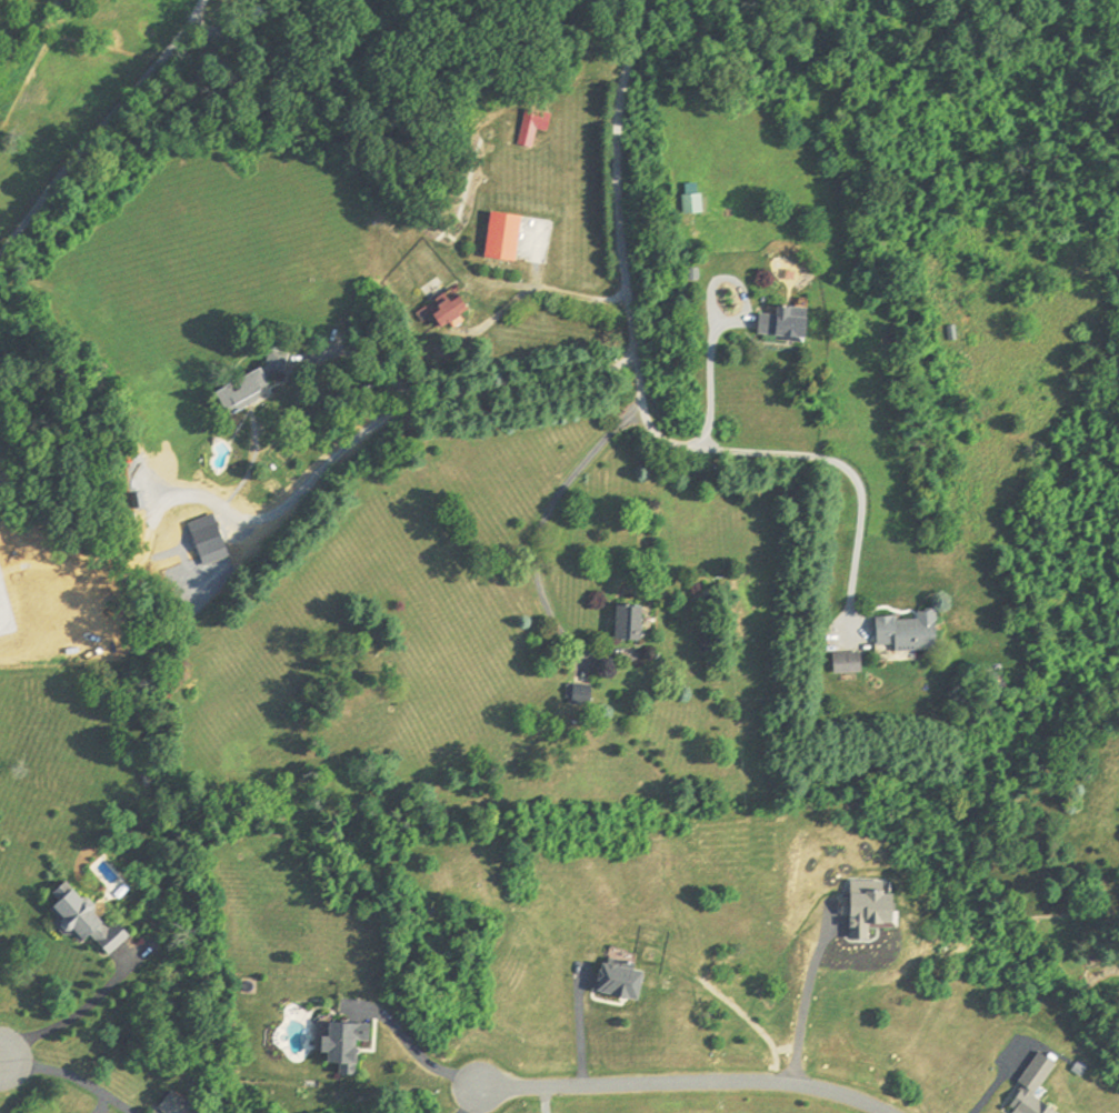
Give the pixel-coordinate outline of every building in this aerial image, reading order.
[(518,147),(532,149),(535,132),(547,133),(550,115),(524,110),(518,147)] [(701,214),(701,196),(682,196),(682,214),(701,214)] [(519,217),(488,215),(485,260),(516,262),(519,217)] [(415,311),(421,326),(433,322),(436,328),(465,315),(456,294),(415,311)] [(758,341),(805,342),(805,309),(759,308),(758,341)] [(285,371),(285,354),(268,354),(268,371),(285,371)] [(215,392),(225,417),(261,402),(257,392),(266,389),(260,374),(215,392)] [(640,608),(614,608),(614,642),(640,642),(640,608)] [(875,620),(875,648),(895,648),(895,653),(936,653),(936,612),(917,613),(917,620),(875,620)] [(833,674),(860,674),(860,656),(833,656),(833,674)] [(570,682),(570,708),(589,708),(589,682),(570,682)] [(107,928),(64,881),(50,894),(56,900),(48,908),(80,943),(88,935),(107,956),(128,937),(114,921),(107,928)] [(637,998),(642,969),(600,963),(596,992),(637,998)] [(337,1074),(354,1075),(356,1043),(367,1043),(368,1024),(325,1022),(324,1053),(326,1053),(325,1062),(338,1063),(337,1074)]
